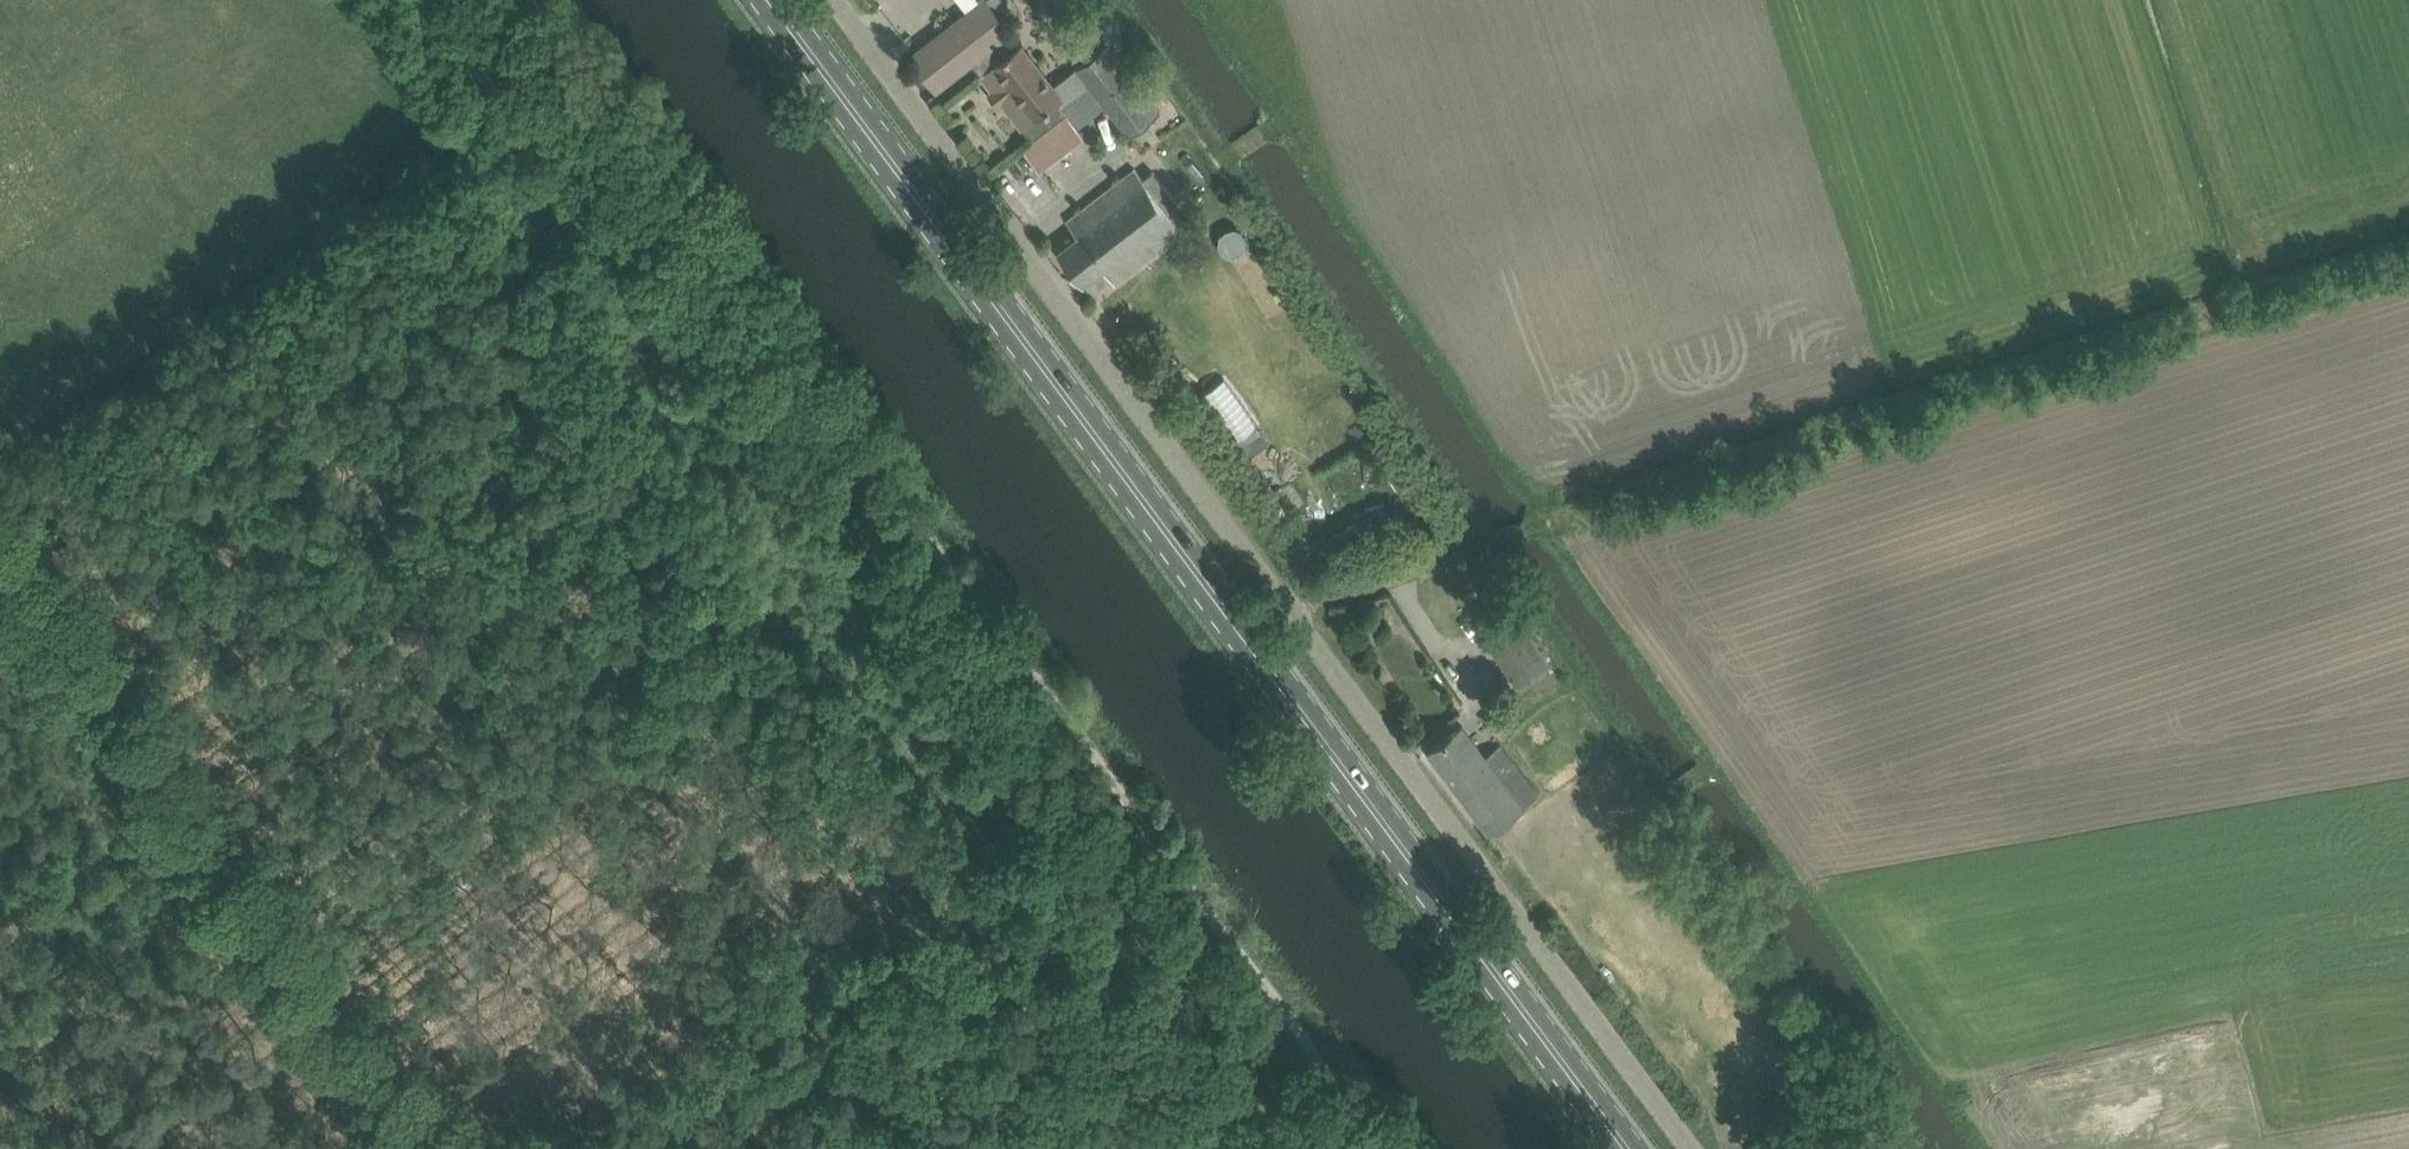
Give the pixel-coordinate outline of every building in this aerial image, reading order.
[(1076,67),(1052,86),(987,2),(912,60),(935,90),(972,62),(1032,139),(1066,114),(1061,107),(1090,84),(1128,134),(1159,111),(1107,43),(1076,67)] [(1066,114),(1032,139),(1023,147),(1040,169),(1083,136),(1066,114)] [(1143,179),(1135,169),(1134,168),(1085,205),(1066,220),(1078,235),(1057,250),(1083,284),(1104,268),(1115,283),(1183,232),(1175,221),(1186,212),(1154,170),(1151,173),(1143,179)] [(1257,433),(1232,391),(1216,400),(1242,443),(1257,433)] [(1516,681),(1547,660),(1511,609),(1480,631),(1516,681)] [(1489,832),(1508,817),(1539,795),(1500,744),(1485,755),(1461,724),(1427,750),(1489,832)]
